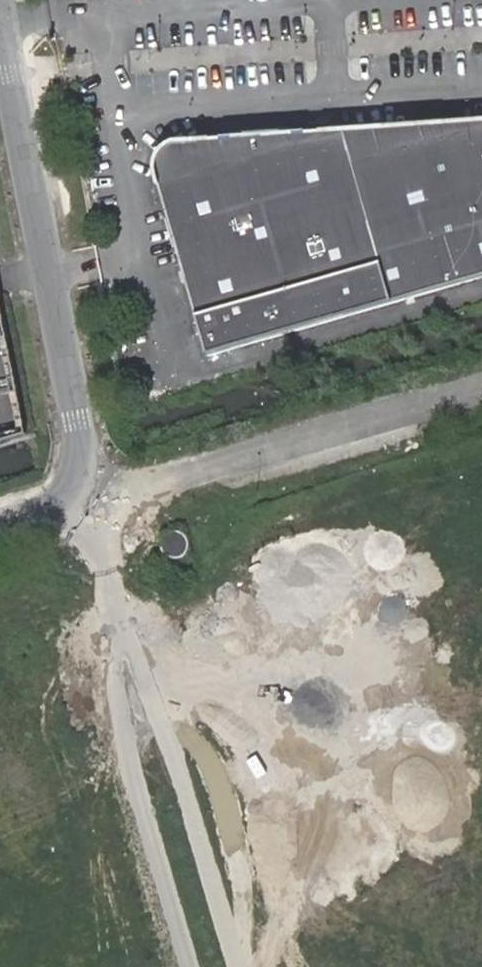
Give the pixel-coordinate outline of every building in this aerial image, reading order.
[(342,131),(390,303),(481,277),(481,121),(439,124),(342,131)] [(154,163),(155,174),(208,355),(390,303),(342,131),(259,136),(178,141),(170,142),(163,146),(157,154),(154,163)] [(161,540),(161,542),(160,543),(160,544),(160,545),(161,546),(160,547),(160,548),(161,549),(161,550),(161,551),(162,552),(163,553),(163,554),(164,554),(164,555),(165,556),(166,557),(168,558),(169,559),(170,559),(171,559),(172,559),(173,560),(174,560),(175,559),(176,559),(177,560),(178,560),(179,559),(180,559),(181,558),(182,558),(183,558),(183,557),(184,556),(185,555),(186,554),(187,553),(187,552),(188,552),(188,551),(188,549),(189,548),(189,547),(189,546),(189,544),(189,543),(189,542),(188,542),(188,541),(188,539),(187,539),(187,538),(186,537),(186,536),(185,535),(184,535),(184,534),(183,534),(182,533),(181,532),(180,532),(179,532),(178,531),(177,531),(176,531),(175,531),(174,531),(173,531),(172,531),(171,531),(170,531),(169,532),(167,533),(166,534),(165,535),(164,536),(163,537),(162,538),(162,539),(161,540)]
